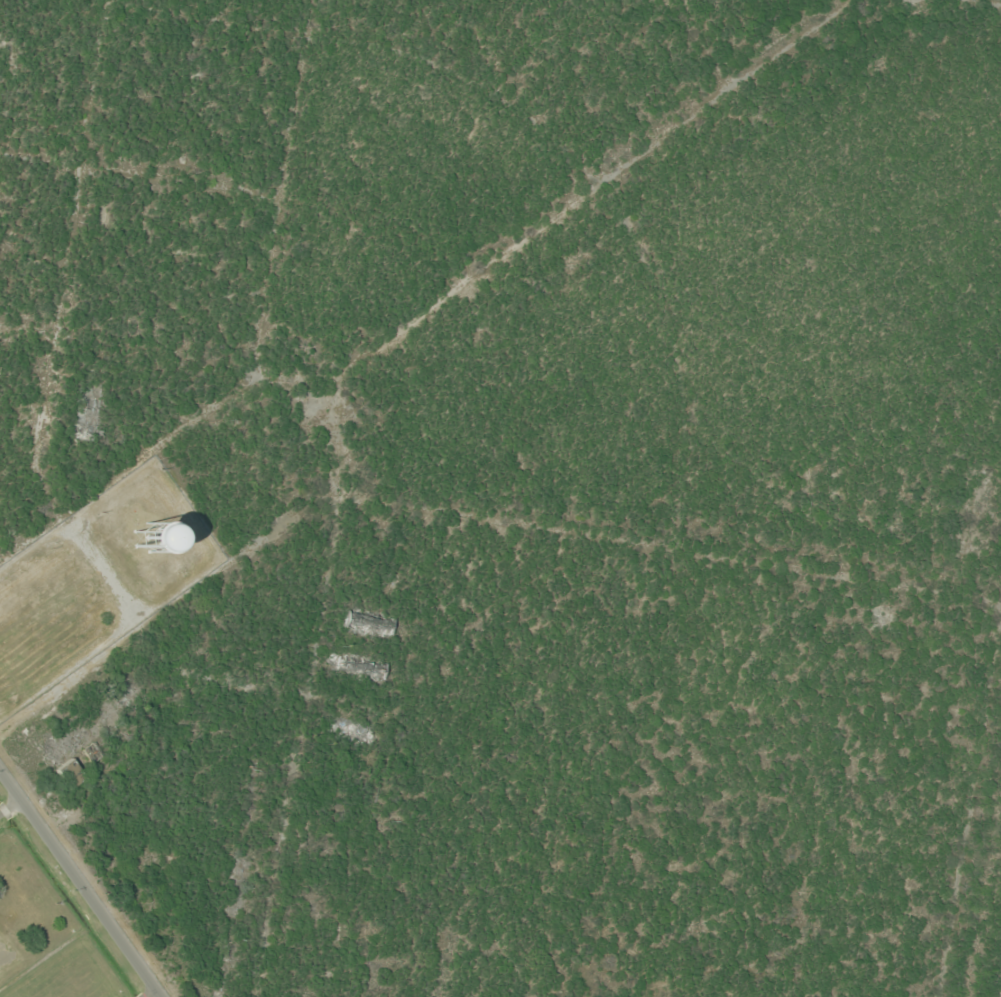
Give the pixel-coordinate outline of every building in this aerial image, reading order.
[(392,633),(392,615),(355,615),(355,621),(355,633),(392,633)] [(86,779),(72,759),(55,772),(69,791),(86,779)]
